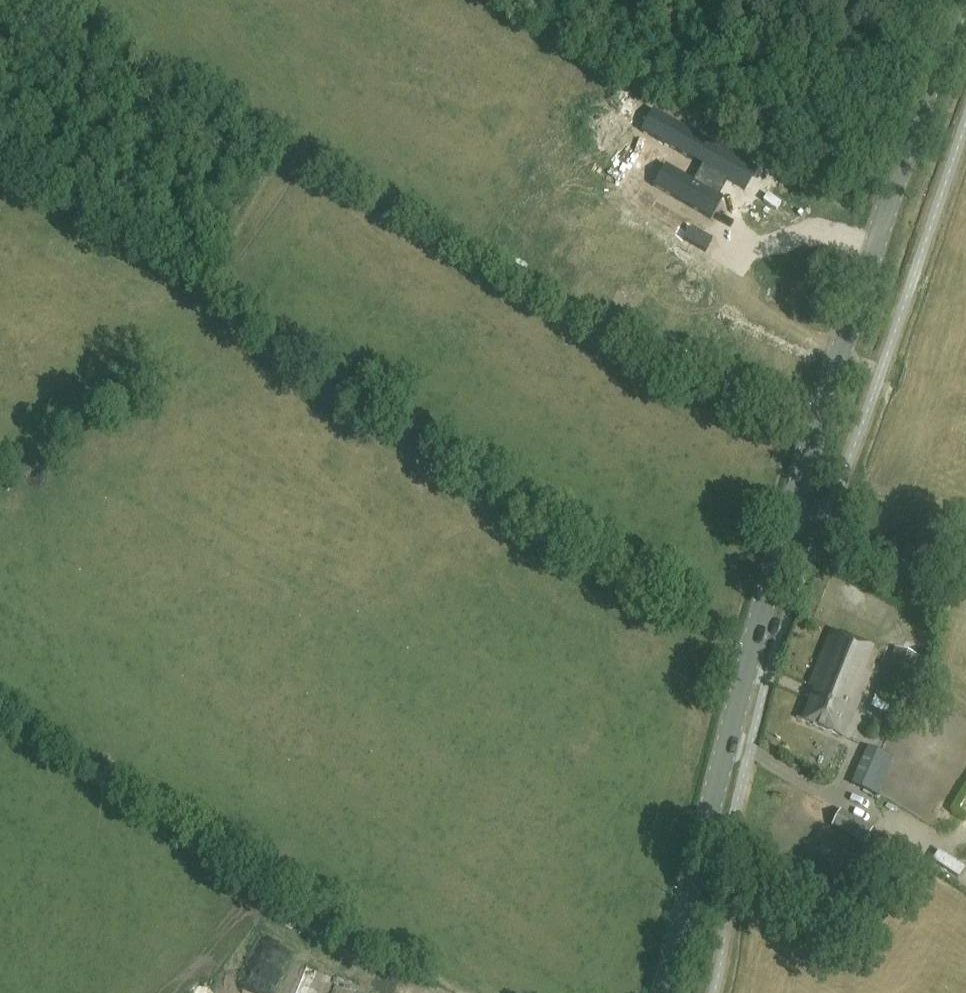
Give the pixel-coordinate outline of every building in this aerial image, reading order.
[(650,108),(638,129),(709,169),(700,184),(672,168),(660,190),(707,216),(719,195),(710,190),(719,175),(741,187),(753,166),(650,108)] [(667,281),(687,245),(652,226),(639,250),(667,266),(661,277),(646,269),(633,291),(647,299),(643,307),(668,321),(669,318),(686,327),(702,300),(685,291),(667,281)] [(711,240),(692,229),(692,228),(691,227),(684,239),(705,251),(712,239),(711,239),(711,240)] [(810,698),(806,696),(797,718),(845,737),(880,652),(832,633),(811,685),(814,687),(810,698)] [(902,704),(921,657),(895,645),(875,694),(902,704)] [(876,735),(881,725),(872,721),(867,732),(876,735)] [(876,796),(894,757),(869,745),(851,784),(876,796)] [(832,826),(856,840),(865,844),(874,828),(841,810),(832,826)] [(322,971),(311,966),(301,987),(312,992),(322,971)]
